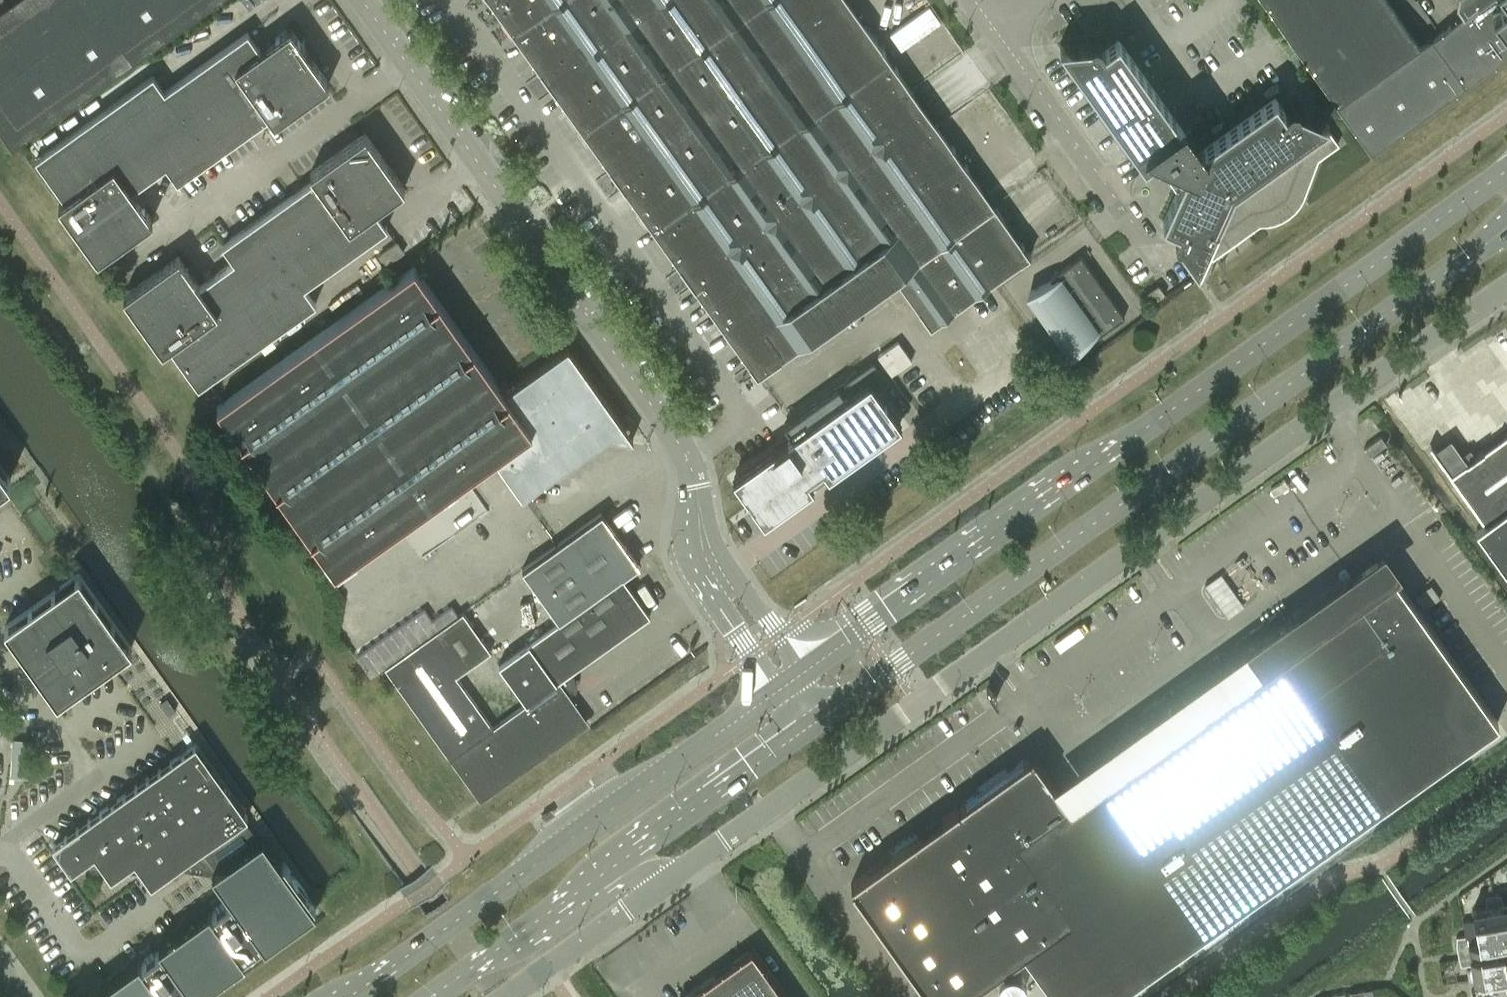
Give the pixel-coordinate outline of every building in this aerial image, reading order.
[(12,143),(212,0),(0,0),(0,126),(12,143)] [(512,31),(556,0),(490,0),(512,31)] [(659,0),(556,0),(512,31),(539,69),(538,69),(542,74),(542,73),(547,80),(659,0)] [(582,129),(700,44),(669,0),(659,0),(547,80),(552,86),(551,87),(554,91),(555,91),(582,129)] [(700,44),(762,0),(669,0),(700,44)] [(735,93),(854,8),(848,0),(762,0),(700,44),(735,93)] [(854,8),(735,93),(770,142),(889,57),(884,51),(885,50),(882,45),(881,46),(854,8)] [(247,30),(164,90),(211,156),(269,115),(274,121),(328,82),(289,27),(259,48),(247,30)] [(1118,36),(1104,46),(1100,39),(1096,38),(1093,37),(1090,39),(1059,42),(1143,162),(1146,160),(1172,172),(1169,179),(1175,188),(1162,218),(1177,225),(1174,232),(1174,236),(1175,239),(1178,241),(1197,266),(1203,252),(1211,256),(1259,222),(1266,222),(1274,220),(1281,217),(1287,213),(1294,208),(1298,202),(1302,196),(1317,157),(1338,142),(1324,122),(1328,119),(1299,106),(1297,103),(1294,102),(1290,103),(1284,107),(1274,94),(1203,144),(1190,127),(1185,130),(1118,36)] [(612,171),(617,177),(735,93),(700,44),(582,129),(609,166),(608,167),(611,171),(612,171)] [(770,142),(805,191),(924,106),(897,68),(897,67),(894,63),(889,57),(770,142)] [(211,156),(164,90),(152,73),(35,157),(64,198),(58,203),(97,258),(152,219),(131,189),(165,164),(177,181),(211,156)] [(652,226),(770,142),(735,93),(617,177),(621,184),(624,189),(625,188),(652,226)] [(924,106),(805,191),(840,239),(959,155),(954,148),(951,143),(924,106)] [(314,178),(256,219),(304,285),(387,226),(374,208),(404,187),(364,132),(310,171),(314,178)] [(682,268),(687,275),(805,191),(770,142),(652,226),(679,264),(678,264),(681,269),(682,268)] [(959,155),(840,239),(721,324),(748,362),(750,365),(751,365),(755,371),(754,371),(756,374),(757,374),(766,368),(781,357),(781,356),(895,275),(894,274),(994,203),(967,166),(967,165),(964,161),(963,161),(959,155)] [(721,324),(840,239),(805,191),(687,275),(691,282),(690,282),(694,287),(694,286),(721,324)] [(894,274),(895,275),(917,306),(917,307),(930,325),(939,318),(939,317),(1020,260),(1030,253),(1028,250),(1027,250),(1022,244),(1023,244),(1021,241),(1020,241),(994,203),(894,274)] [(315,302),(304,285),(256,219),(222,243),(234,260),(199,284),(178,255),(123,294),(162,349),(168,344),(198,385),(315,302)] [(379,253),(386,263),(403,251),(397,241),(379,253)] [(1122,316),(1079,254),(1048,276),(1050,279),(1029,290),(1072,351),(1090,335),(1092,338),(1122,316)] [(414,265),(217,405),(334,569),(494,455),(522,495),(523,494),(519,488),(580,444),(598,432),(633,438),(567,346),(504,391),(503,391),(414,265)] [(1165,292),(1158,283),(1146,291),(1153,301),(1165,292)] [(253,366),(258,372),(370,294),(365,286),(323,315),(324,317),(253,366)] [(882,351),(877,354),(891,373),(895,370),(911,359),(912,358),(898,339),(898,340),(897,340),(892,343),(882,351)] [(758,459),(733,477),(751,502),(763,519),(810,486),(811,485),(812,484),(827,474),(828,473),(851,456),(900,422),(887,404),(883,399),(895,390),(872,359),(841,381),(838,384),(783,422),(787,427),(792,434),(789,436),(780,443),(772,448),(772,449),(758,459)] [(1506,572),(1506,432),(1467,461),(1453,441),(1445,446),(1449,451),(1439,458),(1484,521),(1475,528),(1506,572)] [(10,477),(0,463),(0,484),(10,477)] [(455,675),(490,650),(462,610),(386,664),(480,795),(584,721),(566,694),(569,692),(571,688),(574,689),(576,677),(573,677),(573,673),(571,669),(649,613),(622,575),(638,564),(601,511),(521,568),(558,619),(498,662),(526,701),(503,717),(496,708),(485,716),(455,675)] [(1013,836),(1067,915),(1021,948),(1024,951),(1056,996),(1109,996),(1497,721),(1381,558),(1251,651),(1260,664),(1066,802),(1064,799),(1013,836)] [(78,572),(4,625),(56,699),(57,699),(131,647),(131,646),(78,572)] [(451,605),(431,618),(438,627),(457,613),(451,605)] [(424,607),(415,613),(429,633),(438,627),(431,618),(424,607)] [(415,613),(407,619),(421,639),(429,633),(415,613)] [(407,619),(399,625),(412,645),(421,639),(407,619)] [(399,625),(390,631),(404,651),(412,645),(399,625)] [(390,631),(382,637),(396,657),(404,651),(390,631)] [(382,637),(373,643),(387,662),(396,657),(382,637)] [(373,643),(365,648),(379,668),(387,662),(373,643)] [(365,648),(357,654),(370,674),(379,668),(365,648)] [(166,697),(160,702),(168,714),(175,709),(166,697)] [(105,806),(52,844),(63,861),(70,870),(78,865),(78,866),(79,867),(80,867),(81,868),(82,868),(84,867),(85,867),(85,866),(86,865),(86,864),(87,864),(87,863),(102,865),(108,874),(110,877),(113,875),(122,869),(142,872),(144,874),(145,875),(148,880),(150,883),(153,881),(160,877),(162,875),(178,864),(195,852),(209,872),(210,872),(211,871),(215,868),(209,861),(200,848),(244,817),(247,815),(224,783),(195,742),(191,744),(188,746),(186,748),(178,754),(175,756),(158,768),(135,784),(118,797),(116,798),(107,804),(105,806)] [(960,804),(958,805),(990,851),(1013,836),(1064,799),(1050,780),(1051,779),(1034,755),(1033,756),(1031,753),(1029,755),(1028,754),(959,803),(960,804)] [(958,805),(957,806),(957,805),(852,880),(850,882),(852,885),(851,885),(931,996),(959,996),(1024,951),(1021,948),(1067,915),(1013,836),(990,851),(958,805)] [(208,908),(183,926),(219,977),(245,959),(242,956),(262,942),(264,945),(288,928),(315,909),(312,905),(314,904),(314,903),(310,898),(283,860),(281,861),(273,850),(262,834),(259,837),(257,834),(247,820),(244,817),(200,848),(209,861),(215,868),(211,871),(230,898),(225,901),(221,896),(219,892),(210,899),(212,902),(216,908),(211,912),(208,908)] [(1506,937),(1506,903),(1503,903),(1501,893),(1493,893),(1485,896),(1487,906),(1472,908),(1478,941),(1468,942),(1467,934),(1456,936),(1456,944),(1458,956),(1461,964),(1471,962),(1474,977),(1506,971),(1501,938),(1506,937)] [(87,995),(89,996),(184,996),(191,992),(194,995),(219,977),(183,926),(158,944),(160,948),(155,952),(148,943),(139,949),(146,958),(141,962),(138,958),(87,995)] [(752,950),(732,964),(730,962),(713,974),(714,977),(686,996),(785,996),(752,950)] [(1495,985),(1498,994),(1506,993),(1506,983),(1495,985)]
